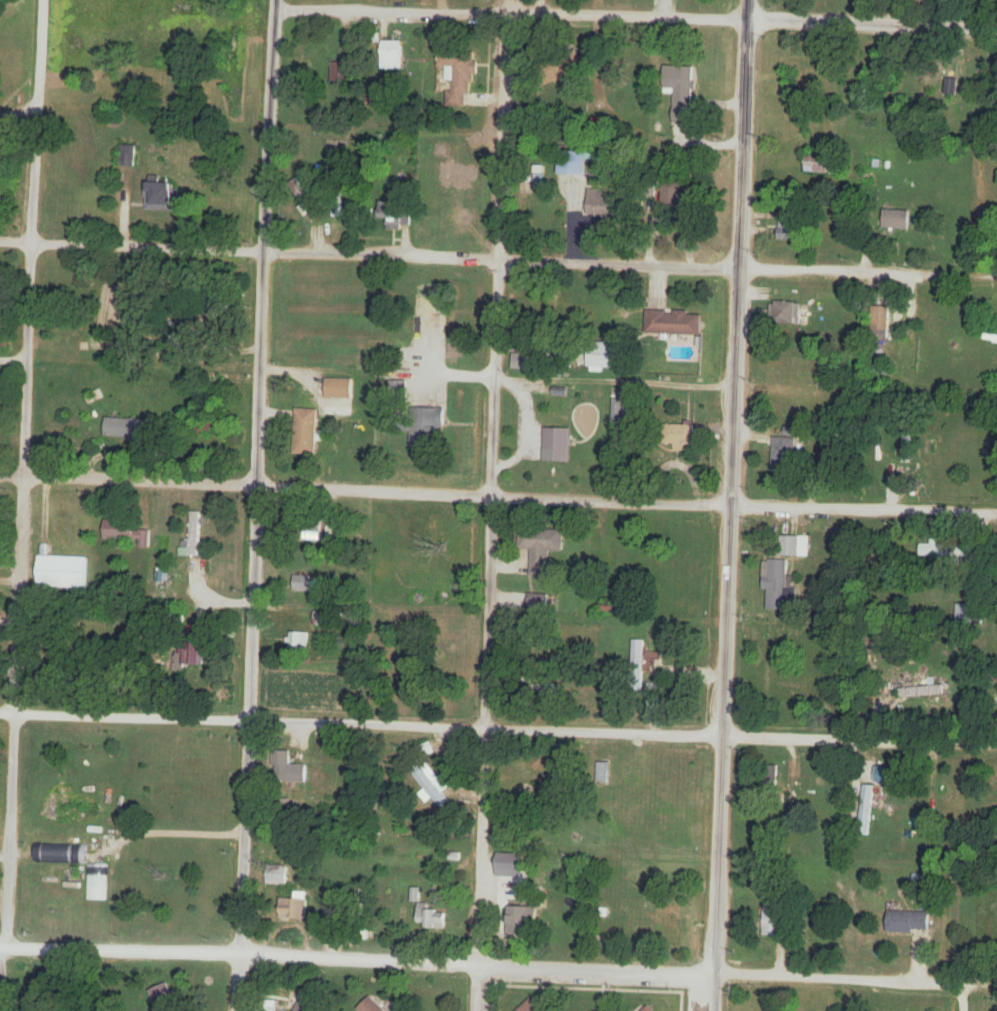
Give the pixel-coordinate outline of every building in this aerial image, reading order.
[(401,41),(381,41),(381,70),(401,70),(401,41)] [(465,108),(466,93),(476,94),(477,50),(439,49),(439,67),(454,67),(454,91),(446,91),(446,107),(465,108)] [(585,69),(577,50),(544,65),(552,84),(585,69)] [(350,62),(329,62),(329,86),(350,86),(350,62)] [(693,108),(693,67),(664,67),(664,93),(674,93),(674,108),(693,108)] [(135,145),(120,145),(120,166),(135,166),(135,145)] [(559,175),(586,175),(586,160),(599,161),(599,149),(559,149),(559,175)] [(842,174),(842,155),(807,155),(807,174),(842,174)] [(160,176),(146,176),(145,209),(179,210),(180,183),(160,182),(160,176)] [(661,217),(684,217),(685,178),(662,177),(661,217)] [(617,216),(617,190),(589,190),(589,216),(617,216)] [(378,224),(400,224),(400,215),(394,215),(394,202),(378,202),(378,224)] [(911,230),(911,211),(883,211),(883,230),(911,230)] [(795,213),(779,213),(779,240),(796,240),(795,213)] [(801,325),(801,302),(771,302),(771,325),(801,325)] [(889,306),(872,306),(872,339),(889,339),(889,306)] [(645,333),(702,335),(703,312),(646,311),(645,333)] [(623,343),(590,343),(590,368),(623,368),(623,343)] [(890,374),(890,366),(870,366),(870,374),(890,374)] [(326,399),(353,399),(353,380),(326,380),(326,399)] [(406,381),(389,381),(389,404),(406,404),(406,381)] [(625,399),(613,399),(613,422),(625,422),(625,399)] [(317,410),(296,410),(296,452),(317,452),(317,410)] [(446,443),(446,411),(412,411),(412,443),(446,443)] [(217,427),(212,417),(194,426),(199,436),(217,427)] [(154,421),(106,418),(105,437),(153,440),(154,421)] [(696,445),(696,425),(666,425),(666,445),(696,445)] [(571,429),(544,429),(544,462),(571,462),(571,429)] [(911,429),(902,429),(902,463),(911,463),(911,429)] [(796,438),(773,438),(773,474),(796,474),(796,438)] [(190,541),(181,541),(181,557),(200,557),(200,512),(190,512),(190,541)] [(150,549),(150,522),(105,521),(105,541),(117,541),(116,548),(127,548),(128,542),(138,542),(138,549),(150,549)] [(564,531),(520,528),(519,550),(532,550),(530,577),(549,578),(551,551),(563,552),(564,531)] [(809,537),(779,537),(779,557),(809,557),(809,537)] [(971,560),(971,544),(921,543),(921,559),(971,560)] [(88,588),(88,557),(39,557),(39,588),(88,588)] [(766,612),(787,612),(787,561),(767,561),(766,612)] [(310,576),(294,576),(294,592),(310,592),(310,576)] [(549,613),(549,595),(529,595),(529,613),(549,613)] [(955,625),(977,625),(977,605),(955,605),(955,625)] [(331,611),(313,613),(315,630),(333,628),(331,611)] [(308,652),(308,633),(288,633),(288,652),(308,652)] [(644,640),(633,640),(633,667),(644,667),(644,640)] [(175,667),(202,668),(202,649),(176,649),(175,667)] [(944,697),(944,687),(899,687),(899,697),(944,697)] [(290,747),(273,747),(273,782),(308,782),(308,765),(290,765),(290,747)] [(409,769),(429,795),(424,799),(427,803),(433,798),(441,808),(449,802),(417,763),(409,769)] [(752,789),(752,797),(777,797),(777,766),(763,766),(763,789),(752,789)] [(897,784),(897,767),(875,767),(875,784),(897,784)] [(872,785),(862,785),(860,831),(870,832),(872,785)] [(87,844),(35,843),(34,864),(87,865),(87,844)] [(106,901),(106,865),(87,865),(87,901),(106,901)] [(266,886),(288,886),(288,867),(266,867),(266,886)] [(764,937),(787,937),(787,898),(764,898),(764,937)] [(280,920),(308,920),(308,899),(280,899),(280,920)] [(427,924),(427,930),(447,930),(447,911),(428,911),(428,904),(418,904),(418,924),(427,924)] [(508,936),(538,936),(538,908),(508,908),(508,936)] [(930,912),(888,912),(888,933),(930,933),(930,912)] [(324,1003),(305,994),(296,1010),(320,1010),(324,1003)] [(358,1010),(385,1010),(371,997),(357,1010),(358,1010)] [(531,999),(517,1010),(541,1010),(531,999)] [(265,1002),(265,1010),(277,1010),(277,1002),(265,1002)]
